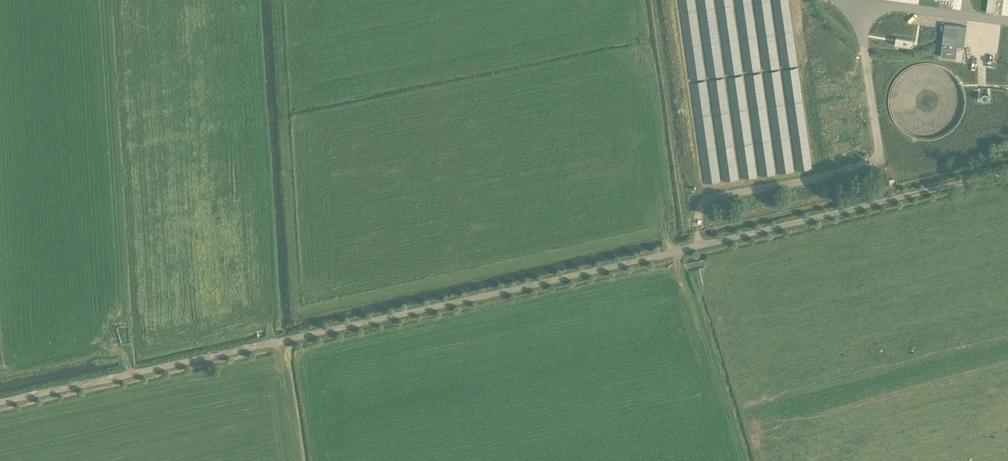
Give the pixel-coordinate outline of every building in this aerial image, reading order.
[(781,1),(785,0),(788,18),(791,18),(788,0),(781,0),(781,1)] [(987,5),(986,12),(995,13),(996,6),(997,0),(987,0),(987,5)] [(806,15),(852,45),(859,34),(813,4),(806,15)] [(958,27),(944,25),(940,56),(956,57),(957,48),(955,48),(958,27)] [(897,36),(896,45),(915,47),(916,38),(897,36)] [(985,63),(990,63),(990,51),(976,50),(976,61),(969,61),(969,78),(985,79),(985,63)] [(888,85),(887,71),(876,72),(876,80),(874,80),(874,85),(888,85)]
